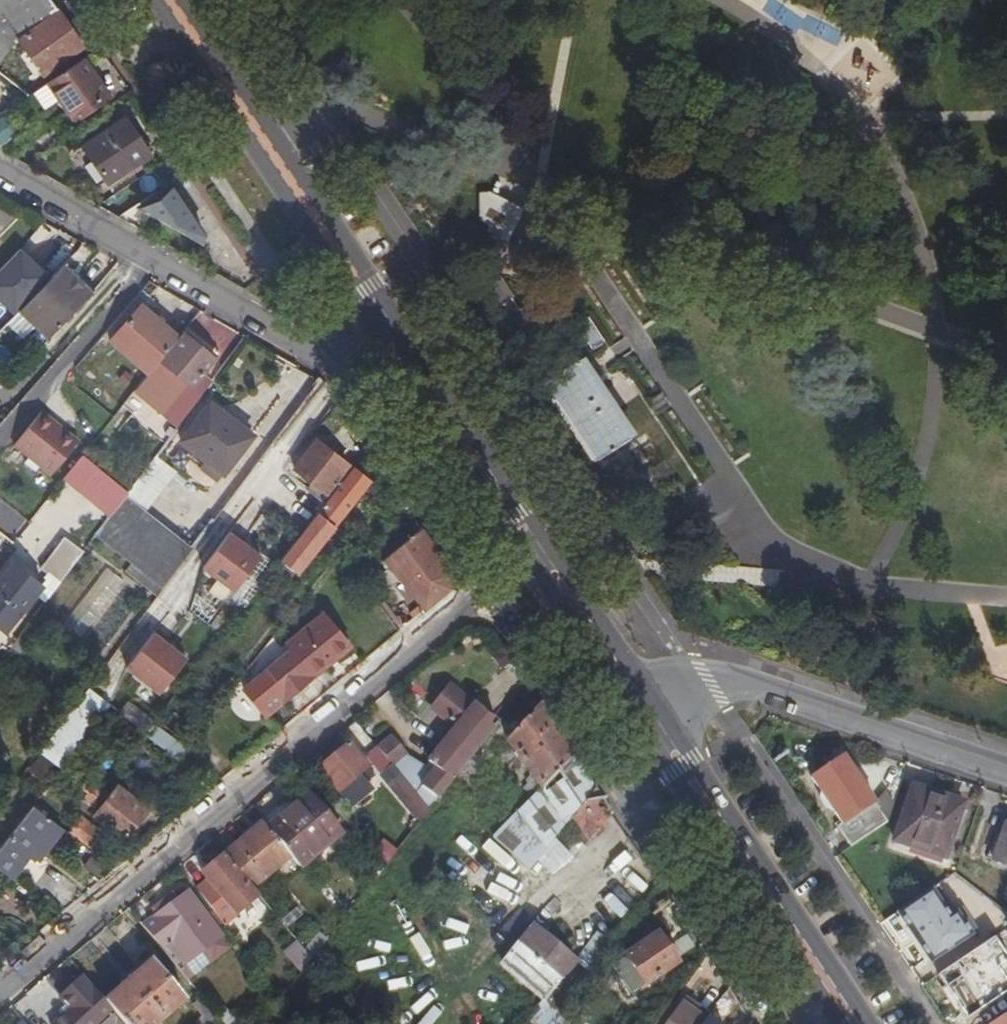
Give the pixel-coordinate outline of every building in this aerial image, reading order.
[(49,0),(0,0),(0,62),(17,38),(57,11),(49,0)] [(82,48),(57,11),(17,38),(26,51),(18,57),(22,62),(30,58),(42,74),(82,48)] [(79,61),(44,86),(71,125),(107,100),(79,61)] [(0,115),(0,146),(19,133),(5,112),(0,115)] [(108,184),(148,156),(149,155),(123,120),(83,146),(108,184)] [(200,241),(203,236),(169,187),(139,207),(200,241)] [(502,198),(491,192),(479,193),(480,217),(502,198)] [(510,239),(523,209),(502,198),(480,217),(493,233),(510,239)] [(510,239),(493,233),(477,270),(529,346),(547,334),(540,324),(524,302),(498,268),(510,239)] [(15,314),(20,309),(51,277),(20,248),(0,269),(0,300),(15,314)] [(96,293),(64,263),(61,266),(93,296),(96,293)] [(51,339),(93,296),(61,266),(51,277),(20,309),(51,339)] [(552,288),(548,283),(524,302),(540,324),(572,299),(560,283),(552,288)] [(111,341),(149,374),(180,336),(143,304),(111,341)] [(183,332),(217,359),(221,354),(187,327),(183,332)] [(180,336),(149,374),(135,391),(178,426),(209,385),(201,379),(204,375),(217,359),(183,332),(180,336)] [(639,436),(586,357),(544,382),(598,464),(639,436)] [(212,381),(204,375),(201,379),(209,385),(212,381)] [(218,483),(253,437),(210,405),(182,442),(206,461),(200,469),(218,483)] [(51,477),(81,440),(43,409),(12,446),(51,477)] [(518,435),(507,417),(499,421),(511,439),(518,435)] [(349,464),(318,441),(296,469),(328,492),(349,464)] [(111,515),(126,495),(128,492),(83,456),(65,478),(111,515)] [(370,481),(353,468),(284,556),(282,559),(298,572),(370,481)] [(95,536),(130,563),(155,582),(163,587),(193,548),(126,495),(111,515),(95,536)] [(232,592),(259,552),(219,525),(192,565),(232,592)] [(453,573),(422,527),(405,542),(402,539),(385,553),(388,557),(385,560),(425,609),(450,588),(453,573)] [(59,583),(83,552),(64,536),(40,568),(59,583)] [(12,562),(0,578),(0,630),(5,634),(42,587),(32,578),(30,580),(22,573),(23,571),(12,562)] [(155,582),(130,563),(126,570),(150,588),(155,582)] [(78,634),(121,580),(104,567),(61,620),(78,634)] [(189,609),(208,619),(214,607),(195,597),(189,609)] [(60,619),(42,605),(34,615),(52,629),(60,619)] [(292,648),(311,671),(332,654),(336,658),(351,645),(324,612),(287,643),(292,648)] [(158,695),(186,655),(143,626),(116,666),(158,695)] [(382,627),(375,632),(384,644),(392,637),(382,627)] [(292,648),(243,688),(266,716),(315,676),(311,671),(292,648)] [(391,739),(379,750),(405,781),(420,799),(432,811),(455,783),(499,726),(451,689),(433,711),(457,730),(437,756),(426,767),(408,758),(391,739)] [(78,745),(106,709),(99,703),(70,740),(78,745)] [(597,789),(540,706),(510,741),(518,750),(532,771),(526,774),(531,782),(536,778),(544,789),(521,814),(549,849),(573,820),(597,789)] [(181,738),(191,724),(175,712),(164,725),(181,738)] [(185,748),(153,723),(144,735),(177,759),(185,748)] [(350,746),(320,771),(352,809),(372,793),(366,784),(375,776),(350,746)] [(92,760),(76,749),(67,761),(74,765),(62,781),(68,786),(69,787),(90,804),(102,787),(83,772),(92,760)] [(815,783),(855,844),(887,823),(894,802),(886,792),(872,800),(851,771),(840,777),(835,770),(815,783)] [(58,782),(53,778),(50,783),(55,787),(58,782)] [(420,799),(405,781),(394,790),(409,807),(420,799)] [(125,837),(147,808),(118,785),(112,793),(108,790),(101,799),(105,802),(95,814),(125,837)] [(613,814),(597,789),(573,820),(590,844),(613,814)] [(910,795),(893,850),(942,867),(960,812),(910,795)] [(310,797),(269,830),(291,857),(301,868),(341,835),(310,797)] [(420,799),(409,807),(423,824),(432,811),(420,799)] [(33,805),(8,838),(0,848),(0,868),(14,877),(22,865),(14,859),(23,847),(31,854),(40,859),(64,828),(33,805)] [(498,806),(488,816),(503,831),(513,821),(498,806)] [(102,833),(81,817),(71,829),(93,845),(102,833)] [(263,824),(225,855),(226,856),(253,889),(291,857),(269,830),(263,824)] [(1004,825),(992,860),(1006,865),(1006,826),(1004,825)] [(14,859),(22,865),(31,854),(23,847),(14,859)] [(253,889),(226,856),(204,875),(209,882),(198,891),(224,925),(259,897),(253,889)] [(700,862),(712,880),(719,875),(707,857),(700,862)] [(190,894),(145,928),(181,970),(208,950),(216,961),(230,950),(222,940),(223,938),(190,894)] [(972,933),(955,907),(930,924),(948,949),(972,933)] [(535,927),(521,944),(563,979),(576,963),(535,927)] [(638,974),(646,986),(677,965),(659,935),(628,957),(638,974)] [(296,969),(307,959),(292,941),(281,950),(296,969)] [(141,967),(105,998),(108,1002),(137,977),(155,962),(151,959),(141,967)] [(108,1002),(116,1011),(126,1023),(160,1023),(187,1000),(155,962),(137,977),(108,1002)] [(599,962),(578,990),(589,999),(609,971),(599,962)] [(974,986),(984,1004),(1006,991),(1006,987),(999,972),(974,986)] [(646,986),(638,974),(636,976),(643,988),(646,986)] [(111,1015),(96,994),(76,1009),(72,1005),(64,1012),(67,1016),(59,1023),(102,1023),(111,1015)] [(522,1023),(542,1023),(553,1009),(539,999),(522,1023)] [(694,1007),(687,1002),(670,1023),(682,1023),(694,1007)] [(694,1007),(682,1023),(705,1023),(709,1018),(694,1007)] [(989,1023),(1006,1023),(1006,1012),(989,1023)] [(116,1016),(107,1023),(124,1023),(116,1016)]
